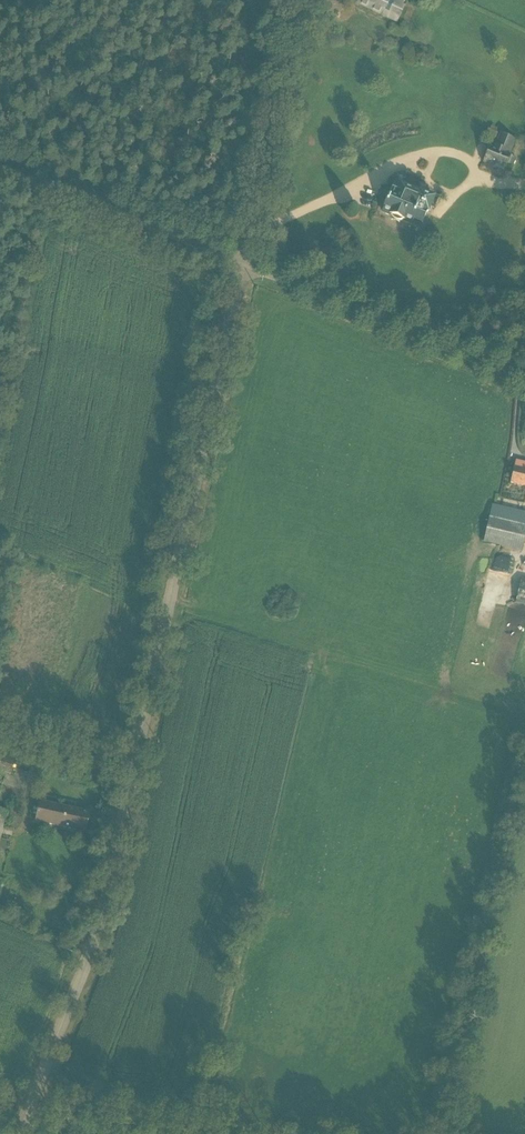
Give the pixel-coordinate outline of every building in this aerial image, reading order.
[(388,0),(359,0),(358,4),(401,22),(407,8),(388,0)] [(492,150),(486,148),(480,162),(503,172),(506,165),(513,168),(517,159),(510,156),(516,142),(498,134),(492,150)] [(404,180),(394,176),(379,214),(403,224),(405,219),(422,226),(433,199),(423,195),(425,189),(416,185),(414,191),(402,186),(404,180)] [(508,482),(524,486),(524,465),(513,462),(508,482)] [(491,505),(483,544),(524,553),(524,547),(524,512),(491,505)] [(494,569),(487,569),(485,587),(492,587),(494,569)] [(520,580),(515,605),(524,607),(524,581),(520,580)] [(0,758),(0,771),(11,773),(12,760),(0,758)] [(90,814),(41,802),(36,822),(85,834),(90,814)]
